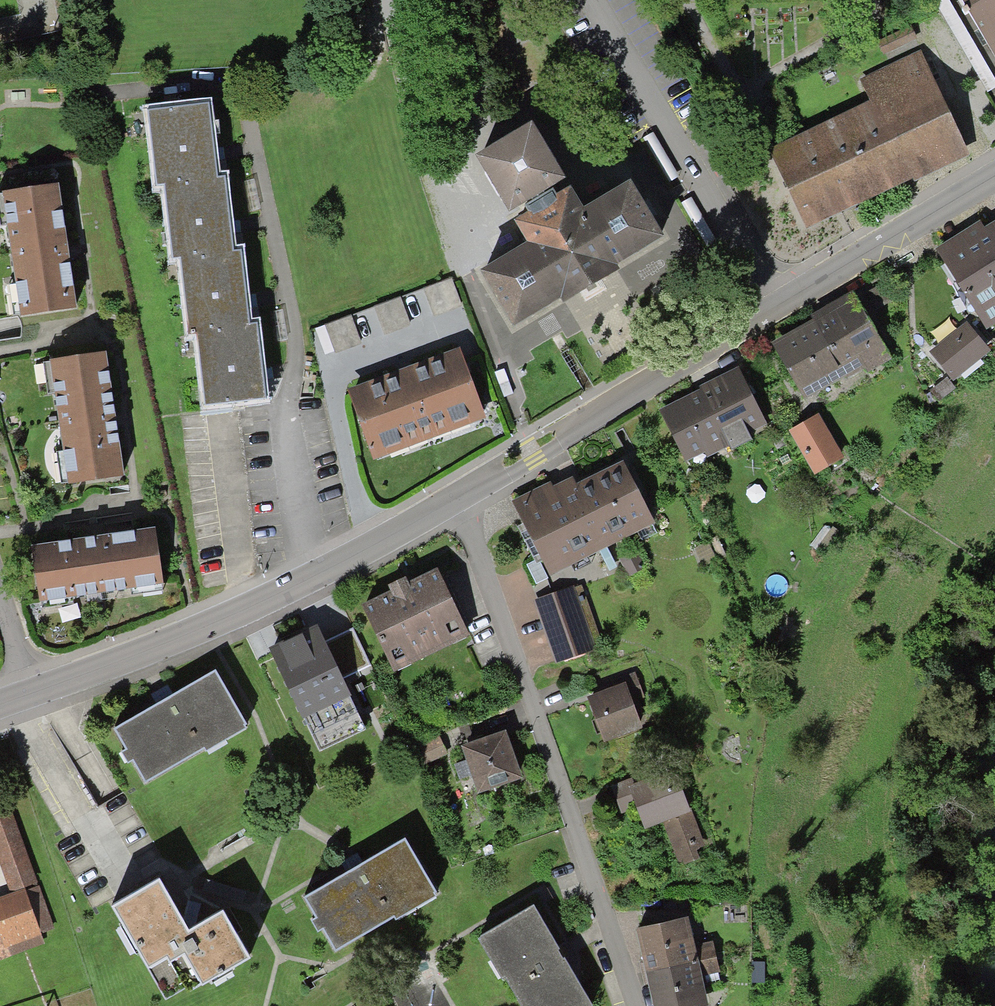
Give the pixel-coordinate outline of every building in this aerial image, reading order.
[(986,92),(994,87),(994,80),(949,0),(933,0),(986,92)] [(994,56),(994,0),(961,0),(994,56)] [(872,104),(771,151),(807,229),(903,184),(905,188),(971,157),(921,53),(861,81),(872,104)] [(165,180),(213,175),(206,105),(148,111),(155,181),(165,180)] [(519,333),(668,249),(631,184),(584,211),(570,187),(536,127),(480,159),(528,244),(483,270),(519,333)] [(213,175),(165,180),(173,257),(181,256),(230,251),(223,174),(213,175)] [(20,316),(76,308),(59,185),(2,193),(20,316)] [(985,229),(980,222),(936,250),(985,330),(994,324),(994,245),(985,229)] [(994,245),(994,223),(985,229),(994,245)] [(199,330),(247,324),(240,250),(230,251),(181,256),(189,331),(199,330)] [(452,280),(425,290),(435,315),(461,306),(452,280)] [(813,322),(772,346),(804,401),(844,379),(846,383),(865,372),(867,375),(892,361),(853,292),(810,316),(813,322)] [(410,325),(400,299),(376,308),(385,334),(410,325)] [(361,343),(352,316),(317,329),(326,356),(361,343)] [(967,323),(929,353),(953,383),(991,353),(967,323)] [(247,324),(199,330),(206,403),(264,398),(257,324),(247,324)] [(374,459),(485,418),(459,347),(403,368),(348,388),(374,459)] [(108,352),(44,360),(47,388),(53,388),(61,450),(56,451),(60,483),(124,475),(108,352)] [(503,369),(495,372),(505,396),(513,393),(503,369)] [(740,372),(660,412),(686,465),(703,456),(705,460),(729,448),(731,452),(752,442),(749,436),(767,427),(740,372)] [(947,379),(930,392),(937,402),(954,389),(947,379)] [(818,417),(789,434),(814,477),(844,460),(818,417)] [(549,482),(513,500),(551,575),(654,523),(622,461),(575,485),(572,477),(551,488),(549,482)] [(857,506),(850,515),(861,523),(867,514),(857,506)] [(41,601),(163,582),(154,525),(100,534),(32,545),(41,601)] [(465,636),(434,574),(367,607),(397,669),(465,636)] [(581,585),(535,601),(556,663),(603,647),(581,585)] [(985,633),(994,637),(994,609),(985,633)] [(361,730),(314,632),(273,652),(320,750),(361,730)] [(214,670),(114,727),(146,782),(246,726),(214,670)] [(609,690),(586,699),(604,744),(641,729),(630,702),(645,697),(635,672),(606,683),(609,690)] [(514,726),(466,743),(485,793),(532,776),(514,726)] [(622,816),(637,810),(644,830),(662,823),(678,867),(698,860),(693,849),(702,845),(673,766),(612,788),(622,816)] [(11,896),(38,886),(10,809),(0,812),(0,864),(11,896)] [(437,894),(404,838),(305,896),(338,952),(437,894)] [(160,877),(112,904),(168,1004),(251,957),(224,910),(190,929),(160,877)] [(38,886),(11,896),(0,900),(0,962),(46,945),(43,936),(55,931),(38,886)] [(532,906),(476,939),(500,980),(503,978),(520,1005),(591,1005),(532,906)] [(646,976),(715,960),(712,942),(693,946),(688,922),(637,933),(646,976)] [(646,976),(652,1005),(707,1005),(701,979),(719,975),(715,960),(646,976)]
